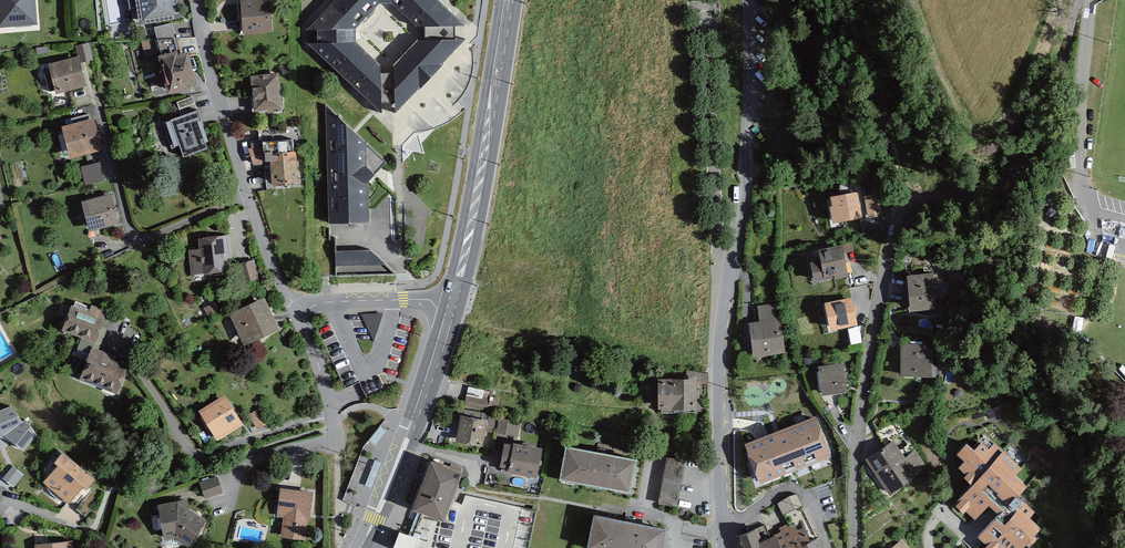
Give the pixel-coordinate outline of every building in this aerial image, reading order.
[(37,0),(0,0),(0,29),(38,27),(37,0)] [(140,26),(181,20),(178,0),(136,0),(140,26)] [(240,3),(243,35),(273,33),(270,0),(246,0),(247,3),(240,3)] [(307,31),(316,31),(316,44),(307,45),(382,115),(382,104),(395,104),(395,115),(466,40),(456,40),(455,28),(466,27),(437,0),(336,0),(307,31)] [(160,39),(178,40),(173,22),(156,27),(160,39)] [(178,40),(160,39),(167,69),(163,70),(166,80),(169,79),(172,91),(195,85),(186,50),(181,52),(178,40)] [(93,60),(89,43),(79,46),(83,63),(93,60)] [(83,87),(77,58),(48,64),(49,68),(44,69),(49,92),(56,90),(56,93),(83,87)] [(279,74),(250,77),(254,113),(283,109),(279,74)] [(204,127),(193,97),(177,103),(182,118),(165,124),(174,150),(182,147),(186,158),(209,149),(201,128),(204,127)] [(368,227),(368,184),(386,165),(367,147),(326,108),(326,146),(328,227),(368,227)] [(99,153),(90,116),(72,120),(73,126),(62,129),(70,160),(99,153)] [(293,139),(262,143),(262,148),(248,150),(253,166),(269,164),(272,188),(299,185),(296,152),(294,153),(293,139)] [(84,183),(104,180),(101,161),(81,165),(84,183)] [(857,193),(831,198),(833,208),(829,209),(833,225),(863,219),(857,193)] [(878,194),(863,197),(868,217),(883,214),(878,194)] [(111,195),(80,202),(87,231),(118,224),(111,195)] [(200,250),(189,251),(191,276),(229,272),(227,260),(232,259),(230,236),(198,239),(200,250)] [(849,276),(842,245),(818,250),(820,261),(810,263),(814,283),(849,276)] [(371,251),(336,253),(336,278),(398,277),(371,251)] [(254,258),(240,262),(246,281),(259,277),(254,258)] [(932,275),(906,278),(910,313),(936,310),(932,275)] [(852,298),(825,304),(830,331),(857,326),(852,298)] [(280,332),(264,299),(228,316),(244,349),(280,332)] [(952,299),(941,299),(941,312),(952,312),(952,299)] [(87,308),(74,303),(62,335),(79,341),(73,356),(85,361),(79,378),(118,393),(128,367),(114,361),(115,358),(99,351),(107,331),(102,329),(105,321),(103,320),(106,313),(91,307),(88,315),(85,314),(87,308)] [(774,305),(758,307),(760,324),(749,326),(753,358),(785,354),(780,317),(776,318),(774,305)] [(374,343),(383,314),(361,314),(374,343)] [(924,345),(902,345),(902,378),(932,379),(941,379),(941,365),(932,365),(932,350),(924,350),(924,345)] [(577,359),(575,371),(589,373),(591,361),(577,359)] [(843,364),(818,368),(822,397),(847,394),(843,364)] [(708,374),(689,371),(689,377),(684,376),(683,381),(658,381),(658,412),(697,412),(697,385),(708,385),(708,374)] [(469,386),(465,402),(497,409),(500,397),(492,395),(493,391),(469,386)] [(225,392),(199,408),(218,438),(243,422),(225,392)] [(0,411),(0,438),(4,435),(22,422),(11,406),(0,411)] [(271,420),(261,406),(248,414),(258,428),(271,420)] [(488,420),(461,415),(456,442),(483,447),(488,420)] [(520,422),(499,418),(496,433),(517,437),(520,422)] [(744,444),(760,484),(830,457),(815,418),(744,444)] [(4,435),(24,451),(37,435),(25,420),(22,422),(4,435)] [(380,425),(369,438),(375,443),(386,429),(380,425)] [(543,448),(514,442),(513,446),(504,444),(500,467),(509,469),(508,473),(537,479),(543,448)] [(894,442),(865,461),(890,498),(904,488),(927,466),(916,449),(905,459),(894,442)] [(977,536),(986,544),(984,547),(985,547),(1023,547),(1026,545),(1029,547),(1031,547),(1039,538),(1035,535),(1042,528),(1031,518),(1036,512),(1018,496),(1029,486),(1017,475),(1024,469),(995,442),(989,448),(982,442),(975,450),(967,443),(958,453),(966,461),(961,467),(968,474),(965,476),(973,483),(957,501),(959,503),(957,506),(962,511),(965,508),(976,518),(989,504),(999,512),(977,536)] [(79,461),(62,447),(54,458),(57,460),(43,477),(56,488),(79,461)] [(638,461),(566,447),(559,480),(632,494),(638,461)] [(463,467),(431,455),(411,504),(420,507),(444,517),(450,500),(463,467)] [(686,459),(667,455),(658,503),(677,506),(686,459)] [(96,476),(79,461),(56,488),(70,499),(84,482),(88,486),(96,476)] [(2,479),(13,488),(24,475),(13,466),(2,479)] [(205,498),(223,492),(217,475),(199,481),(205,498)] [(314,489),(280,485),(276,514),(283,515),(280,535),(306,538),(308,519),(310,519),(314,489)] [(92,492),(77,509),(85,515),(99,498),(92,492)] [(782,513),(784,512),(799,506),(802,504),(796,492),(776,501),(782,513)] [(444,517),(420,507),(415,521),(409,535),(417,538),(414,547),(530,547),(538,512),(467,496),(464,506),(450,500),(444,517)] [(206,517),(188,506),(187,497),(176,498),(157,501),(164,537),(175,535),(188,544),(206,517)] [(776,532),(783,547),(790,547),(810,539),(803,522),(806,521),(799,506),(784,512),(788,522),(778,526),(780,530),(776,532)] [(595,515),(592,527),(588,547),(659,547),(663,529),(595,515)] [(735,534),(741,547),(783,547),(776,532),(760,539),(754,525),(735,534)] [(810,539),(790,547),(824,547),(818,535),(810,539)] [(34,541),(35,547),(73,547),(72,537),(34,541)]
